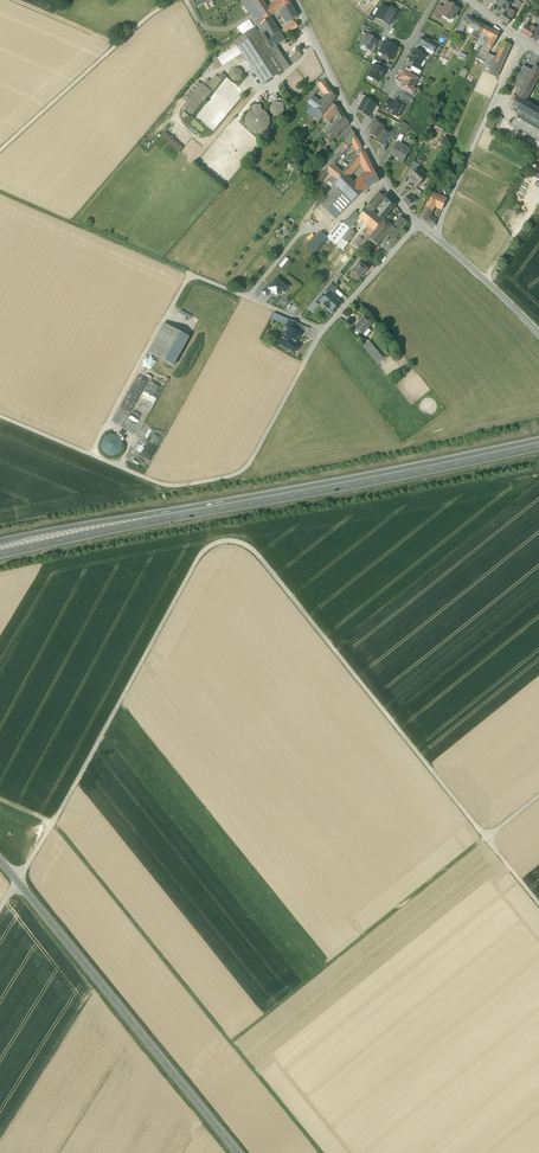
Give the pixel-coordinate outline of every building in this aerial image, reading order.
[(262,0),(255,0),(247,5),(255,17),(260,23),(270,17),(272,15),(267,8),(262,0)] [(272,4),(277,11),(278,12),(286,6),(290,3),(289,0),(279,0),(272,4)] [(501,0),(499,3),(499,5),(503,8),(502,9),(505,10),(507,10),(513,1),(512,0),(501,0)] [(516,0),(515,0),(512,6),(517,9),(521,3),(516,0)] [(206,9),(215,6),(213,1),(205,4),(206,9)] [(297,17),(290,3),(286,6),(288,10),(282,13),(287,22),(297,17)] [(458,10),(447,3),(444,9),(441,14),(442,15),(442,16),(446,18),(450,17),(453,19),(455,18),(456,16),(456,14),(458,10)] [(277,11),(272,4),(267,8),(272,15),(277,11)] [(382,5),(376,17),(382,21),(389,9),(382,5)] [(286,6),(278,12),(279,15),(282,13),(288,10),(286,6)] [(439,6),(433,15),(439,18),(441,14),(444,9),(439,6)] [(389,9),(382,21),(389,25),(392,19),(396,13),(395,13),(389,9)] [(400,12),(397,10),(395,13),(396,13),(392,19),(395,21),(400,12)] [(508,13),(506,12),(500,19),(508,24),(512,19),(515,13),(510,10),(508,13)] [(466,16),(458,30),(462,32),(467,23),(466,22),(469,17),(466,16)] [(260,23),(255,17),(251,19),(256,26),(260,23)] [(280,32),(270,17),(260,23),(263,28),(266,33),(270,38),(280,32)] [(486,26),(469,17),(466,22),(467,23),(471,25),(470,28),(474,30),(472,35),(476,38),(478,35),(480,36),(481,36),(482,34),(486,26)] [(295,23),(280,32),(283,37),(297,28),(295,23)] [(531,37),(536,41),(538,37),(538,25),(536,29),(531,37)] [(486,26),(482,34),(487,36),(491,29),(486,26)] [(530,29),(525,26),(521,32),(530,38),(531,37),(536,29),(532,26),(530,29)] [(256,28),(234,42),(262,85),(284,71),(284,70),(271,51),(277,47),(276,45),(271,49),(262,36),(266,33),(263,28),(258,31),(256,28)] [(500,34),(491,29),(487,36),(495,41),(496,41),(500,34)] [(280,32),(270,38),(266,33),(262,36),(271,49),(276,45),(285,40),(283,37),(280,32)] [(367,34),(360,44),(367,48),(368,49),(373,39),(373,37),(367,34)] [(487,36),(482,34),(481,36),(480,36),(477,42),(481,44),(483,45),(487,36)] [(487,36),(483,45),(491,49),(495,41),(487,36)] [(424,47),(433,52),(437,45),(423,38),(419,44),(424,47)] [(373,39),(368,49),(367,48),(367,49),(373,53),(377,47),(379,42),(373,39)] [(503,41),(496,58),(489,74),(496,77),(510,45),(503,41)] [(380,48),(378,52),(381,53),(386,44),(383,42),(380,48)] [(398,48),(388,42),(386,44),(381,53),(391,59),(398,48)] [(491,49),(483,45),(480,51),(475,59),(485,64),(489,54),(489,51),(491,49)] [(243,56),(237,46),(218,58),(222,65),(235,57),(237,60),(243,56)] [(290,67),(277,47),(271,51),(284,70),(290,67)] [(433,52),(424,47),(423,50),(432,55),(433,52)] [(426,55),(416,50),(414,54),(413,54),(412,56),(412,57),(410,61),(414,63),(419,66),(420,66),(426,55)] [(298,51),(290,59),(294,63),(302,55),(298,51)] [(496,58),(489,54),(485,64),(482,71),(489,74),(496,58)] [(220,70),(212,58),(210,60),(217,72),(220,70)] [(386,66),(377,61),(375,65),(384,70),(386,66)] [(419,66),(414,63),(411,70),(419,75),(423,68),(420,66),(419,66)] [(384,70),(375,65),(369,75),(374,78),(373,79),(379,82),(382,76),(384,73),(384,72),(385,70),(384,70)] [(463,67),(459,75),(465,78),(469,71),(463,67)] [(524,67),(515,81),(523,86),(532,71),(524,67)] [(517,97),(525,101),(538,76),(538,69),(535,67),(532,71),(523,86),(521,90),(517,97)] [(242,72),(238,68),(233,69),(230,72),(231,77),(234,81),(239,80),(242,76),(242,72)] [(418,78),(404,70),(399,78),(405,81),(401,88),(405,90),(410,92),(418,78)] [(204,83),(214,90),(221,80),(215,76),(211,82),(207,79),(204,83)] [(327,86),(322,80),(318,85),(321,88),(323,91),(327,86)] [(523,86),(515,81),(513,86),(521,90),(523,86)] [(205,85),(185,108),(193,115),(212,92),(205,85)] [(318,85),(314,90),(314,89),(310,94),(313,97),(321,88),(318,85)] [(326,95),(322,100),(329,105),(336,97),(330,90),(326,95)] [(410,92),(405,90),(402,94),(410,98),(411,99),(414,94),(410,92)] [(313,97),(310,94),(305,100),(308,103),(313,97)] [(356,103),(361,106),(365,99),(366,97),(361,94),(356,103)] [(402,94),(399,100),(406,105),(410,98),(402,94)] [(321,103),(313,97),(308,103),(312,106),(323,114),(325,111),(321,108),(322,107),(319,105),(321,103)] [(517,97),(511,106),(519,111),(538,122),(538,109),(525,101),(517,97)] [(370,101),(365,99),(361,106),(359,110),(364,113),(370,102),(370,101)] [(398,100),(396,99),(393,104),(387,101),(383,109),(398,117),(402,108),(404,109),(406,105),(399,100),(398,100)] [(329,105),(322,100),(321,103),(319,105),(322,107),(321,108),(325,111),(329,105)] [(279,116),(280,116),(283,114),(283,113),(284,111),(284,106),(285,105),(283,102),(281,103),(279,102),(276,102),(274,103),(272,104),(270,107),(270,109),(270,112),(272,114),(274,116),(277,116),(279,116)] [(369,117),(371,113),(375,105),(370,102),(364,113),(363,114),(369,117)] [(333,104),(323,117),(328,122),(334,114),(339,108),(333,104)] [(262,110),(261,110),(261,105),(252,106),(253,110),(251,111),(248,113),(246,117),(245,120),(245,124),(247,128),(249,131),(252,133),(256,134),(260,134),(264,132),(267,130),(269,127),(270,123),(270,119),(268,115),(266,112),(262,110)] [(379,107),(375,105),(371,113),(375,115),(379,107)] [(323,114),(312,106),(307,112),(319,121),(322,116),(323,114)] [(519,111),(512,124),(538,140),(538,122),(519,111)] [(340,121),(335,125),(334,126),(332,129),(328,133),(328,135),(329,136),(332,139),(335,137),(339,133),(349,124),(345,117),(340,121)] [(374,118),(369,127),(373,129),(376,123),(378,120),(374,118)] [(330,122),(324,130),(328,133),(332,129),(334,126),(332,124),(330,122)] [(402,122),(396,132),(400,134),(402,135),(407,125),(402,122)] [(376,123),(373,129),(370,134),(378,138),(382,130),(384,127),(376,123)] [(351,128),(344,136),(347,138),(353,131),(351,128)] [(382,130),(378,138),(376,141),(384,145),(387,141),(390,134),(382,130)] [(343,142),(333,155),(339,159),(352,142),(355,146),(359,143),(353,131),(347,138),(344,143),(343,142)] [(395,134),(391,132),(390,134),(387,141),(390,143),(392,139),(395,134)] [(331,140),(328,142),(329,142),(324,147),(328,151),(335,143),(331,140)] [(400,143),(397,142),(390,155),(398,159),(397,161),(402,164),(410,149),(400,143)] [(364,152),(355,157),(349,165),(348,166),(343,172),(344,173),(347,177),(360,163),(364,166),(370,163),(364,152)] [(333,155),(328,162),(333,166),(339,159),(333,155)] [(344,161),(338,169),(339,170),(343,172),(348,166),(349,165),(344,161)] [(333,166),(328,162),(323,168),(329,173),(332,175),(334,177),(339,170),(338,169),(333,166)] [(416,163),(413,162),(410,169),(414,173),(417,170),(420,167),(416,163)] [(370,163),(364,166),(368,173),(374,170),(370,163)] [(323,168),(312,182),(316,186),(318,187),(329,173),(323,168)] [(339,170),(334,177),(338,180),(344,173),(343,172),(339,170)] [(374,170),(368,173),(368,174),(361,178),(366,188),(368,187),(368,186),(379,180),(374,170)] [(417,170),(414,173),(410,177),(418,185),(427,176),(423,172),(421,174),(417,170)] [(347,177),(344,173),(338,180),(336,183),(343,192),(353,202),(362,192),(355,184),(347,177)] [(336,183),(338,180),(334,177),(332,175),(328,180),(334,185),(336,183)] [(361,178),(355,184),(362,192),(366,188),(361,178)] [(312,182),(308,188),(312,191),(316,186),(312,182)] [(336,183),(334,185),(320,204),(327,212),(332,205),(343,192),(336,183)] [(426,194),(415,188),(413,191),(416,193),(419,195),(418,198),(423,200),(426,194)] [(313,191),(306,200),(311,204),(318,195),(313,191)] [(343,192),(332,205),(341,213),(353,202),(343,192)] [(379,192),(370,204),(375,208),(375,207),(383,198),(384,197),(379,192)] [(446,201),(432,194),(429,201),(436,205),(443,208),(446,201)] [(414,202),(408,195),(403,200),(409,207),(413,204),(414,202)] [(396,204),(389,197),(385,200),(388,204),(381,213),(385,216),(395,205),(396,204)] [(413,204),(409,207),(414,214),(419,211),(423,200),(418,198),(415,206),(413,204)] [(436,205),(429,201),(426,207),(432,211),(436,205)] [(375,208),(370,204),(366,208),(372,212),(375,208),(375,207),(375,208)] [(341,213),(332,205),(327,212),(335,219),(341,213)] [(432,211),(426,207),(420,218),(427,222),(429,217),(432,211)] [(372,212),(366,208),(360,215),(359,217),(367,223),(374,214),(372,212)] [(356,212),(348,221),(353,224),(359,217),(360,215),(356,212)] [(381,213),(377,217),(382,221),(384,219),(386,217),(385,216),(381,213)] [(377,217),(374,214),(367,223),(371,227),(375,230),(382,221),(377,217)] [(407,222),(402,218),(396,226),(396,225),(394,227),(400,232),(407,222)] [(348,221),(347,219),(343,223),(350,228),(353,224),(348,221)] [(382,221),(375,230),(373,233),(381,240),(386,234),(392,226),(386,221),(384,219),(382,221)] [(343,223),(338,223),(327,237),(337,245),(342,238),(350,228),(343,223)] [(394,227),(392,226),(386,234),(393,240),(400,232),(394,227)] [(371,227),(362,239),(365,242),(368,239),(373,233),(375,230),(371,227)] [(350,228),(342,238),(348,243),(356,233),(350,228)] [(381,240),(373,233),(368,239),(376,245),(381,240)] [(342,238),(337,245),(343,250),(348,243),(342,238)] [(360,238),(354,244),(360,249),(365,242),(362,239),(360,238)] [(366,263),(360,257),(357,261),(359,262),(364,266),(366,263)] [(364,266),(359,262),(351,272),(359,280),(368,269),(364,266)] [(340,272),(334,279),(337,282),(343,274),(340,272)] [(286,287),(276,279),(270,286),(268,288),(271,291),(278,296),(286,287)] [(337,289),(331,284),(325,291),(328,294),(329,292),(332,295),(337,289)] [(268,285),(261,292),(266,296),(271,291),(268,288),(270,286),(268,285)] [(332,295),(329,292),(328,294),(322,301),(325,304),(324,305),(328,308),(329,307),(333,310),(340,302),(332,295)] [(367,321),(363,318),(355,327),(363,334),(368,328),(372,323),(368,319),(367,321)] [(296,325),(289,321),(286,327),(288,328),(288,327),(294,330),(296,325)] [(190,338),(164,323),(148,351),(174,366),(190,338)] [(294,330),(288,327),(288,328),(281,342),(285,344),(284,346),(295,352),(298,346),(295,344),(301,334),(294,330)] [(368,328),(363,334),(366,337),(371,331),(368,328)] [(369,341),(363,346),(373,359),(379,354),(369,341)] [(379,354),(373,359),(378,364),(384,359),(379,354)] [(133,384),(123,403),(124,404),(134,404),(136,401),(136,399),(139,394),(136,394),(138,391),(140,391),(140,390),(137,390),(137,387),(135,387),(137,384),(133,384)] [(116,435),(113,434),(110,435),(108,435),(105,437),(103,440),(102,444),(102,447),(103,451),(105,453),(108,455),(111,456),(115,455),(118,454),(120,453),(121,450),(122,448),(123,445),(122,441),(121,439),(119,437),(116,435)]
